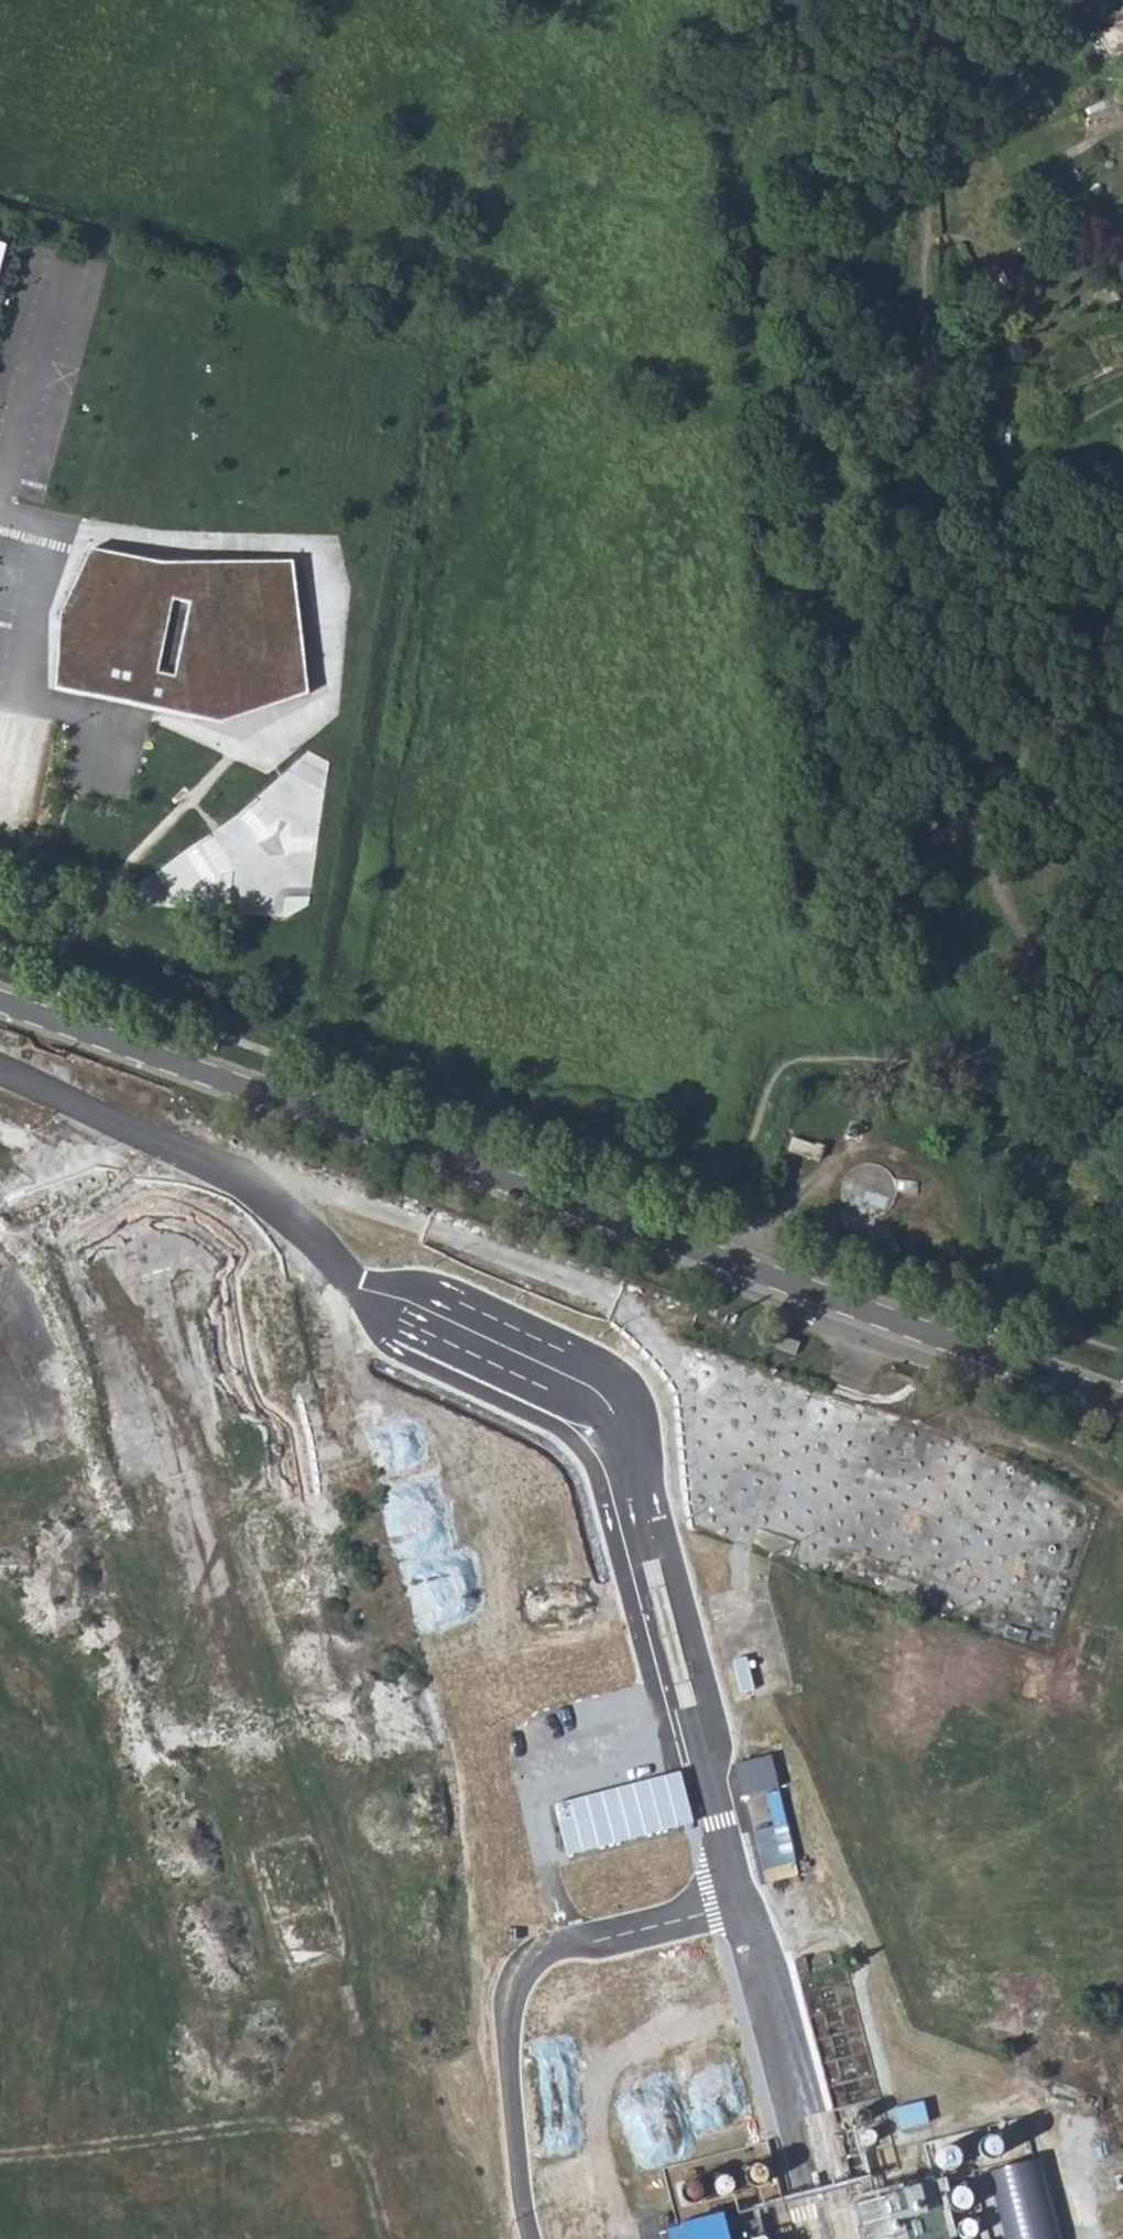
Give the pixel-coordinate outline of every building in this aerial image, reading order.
[(1108,26),(1122,20),(1122,8),(1104,17),(1108,26)] [(9,237),(0,234),(0,270),(9,237)] [(1023,254),(1000,264),(1007,279),(1030,269),(1023,254)] [(292,562),(255,562),(161,564),(91,549),(60,615),(57,653),(54,690),(83,696),(139,707),(221,724),(308,694),(292,562)] [(811,1159),(815,1145),(791,1137),(786,1151),(811,1159)] [(316,1413),(287,1419),(256,1300),(286,1292),(276,1257),(181,1283),(189,1318),(199,1315),(230,1433),(217,1436),(224,1465),(322,1440),(316,1413)] [(735,1574),(714,1610),(743,1627),(764,1592),(735,1574)] [(785,1656),(731,1663),(736,1697),(790,1689),(785,1656)] [(774,1753),(737,1758),(742,1793),(779,1788),(774,1753)] [(859,2211),(866,2238),(953,2238),(941,2190),(859,2211)]
